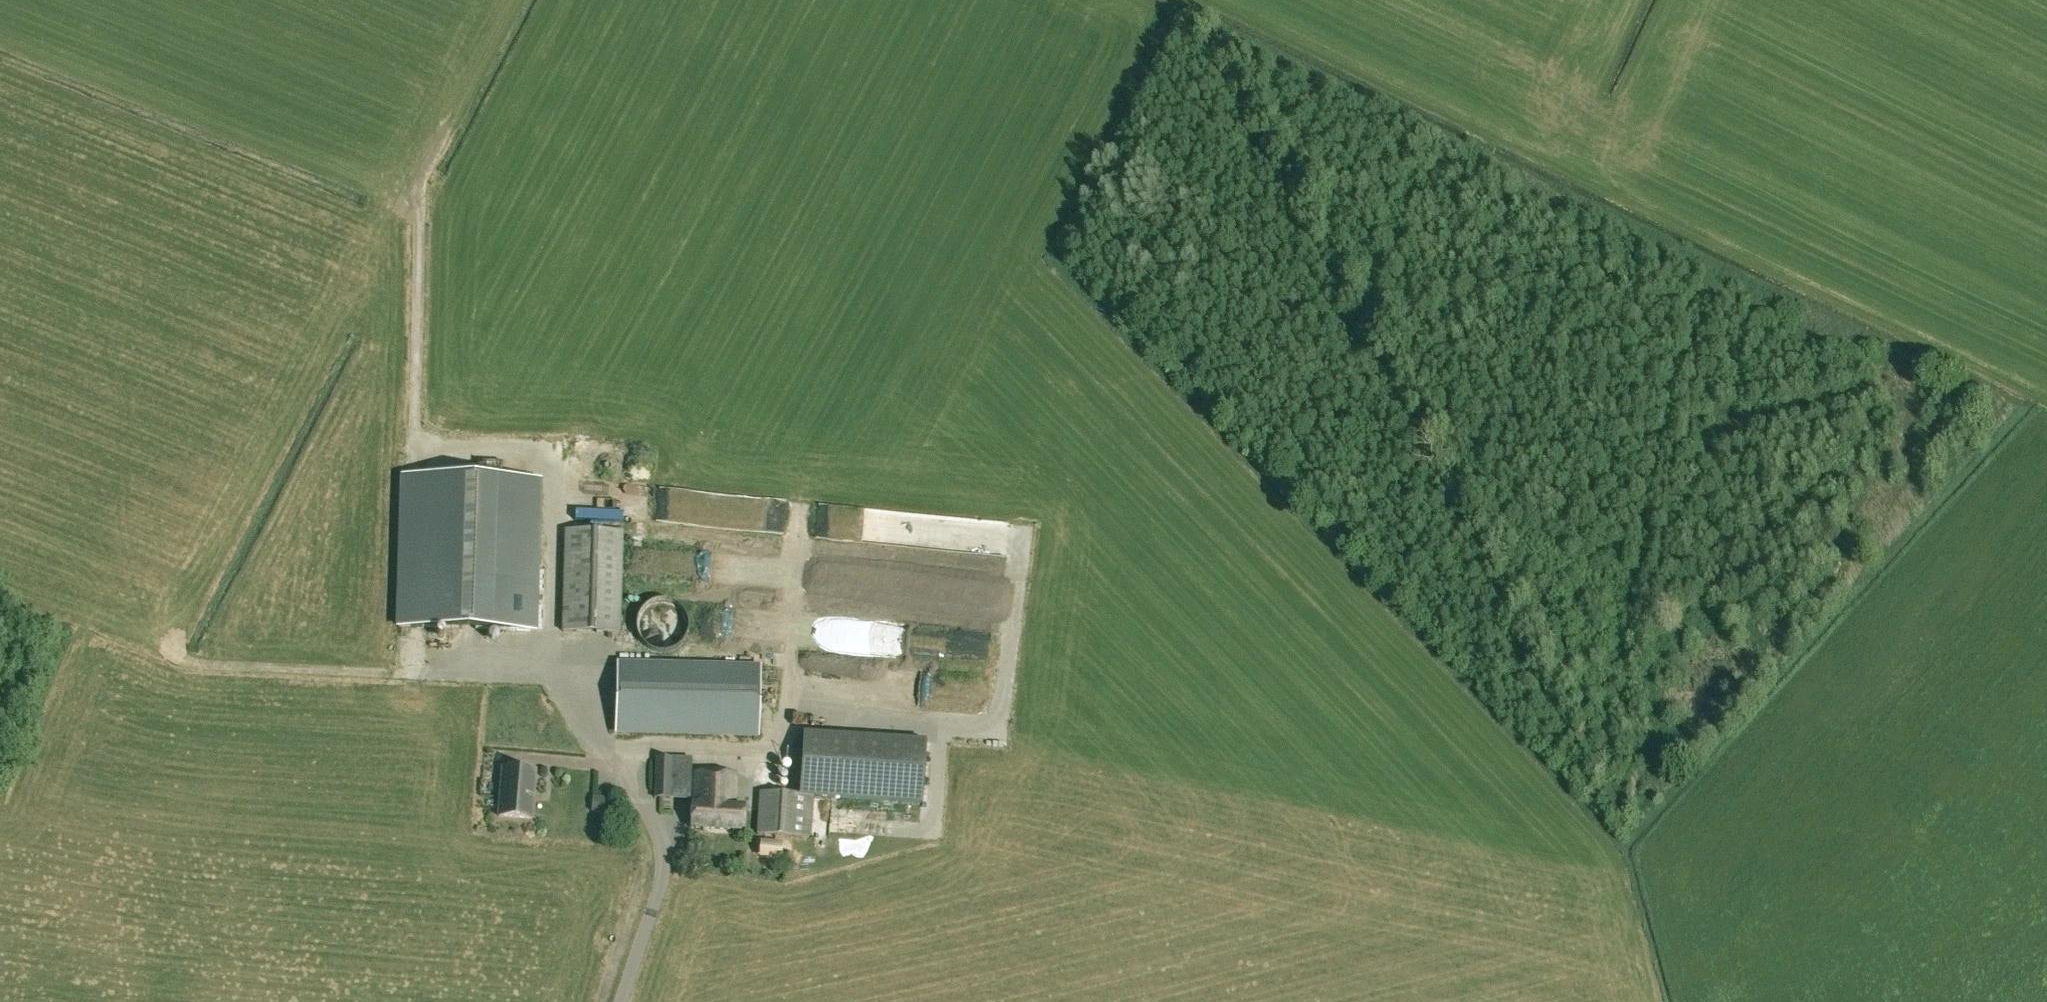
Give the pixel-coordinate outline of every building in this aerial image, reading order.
[(546,479),(411,473),(404,624),(539,630),(546,479)] [(620,634),(624,533),(568,530),(564,631),(620,634)] [(649,604),(644,608),(641,612),(638,617),(637,623),(637,628),(638,634),(642,641),(647,646),(651,649),(659,651),(665,652),(670,651),(677,647),(683,642),(686,637),(688,632),(688,627),(687,619),(685,614),(681,607),(676,603),(671,601),(666,600),(660,600),(654,601),(649,604)] [(758,670),(618,667),(617,729),(757,732),(758,670)] [(761,792),(758,834),(810,837),(813,796),(922,804),(926,742),(805,734),(801,795),(761,792)] [(691,799),(692,758),(657,757),(655,797),(691,799)] [(533,770),(501,768),(498,816),(530,818),(533,770)] [(692,830),(745,831),(746,807),(735,807),(736,773),(694,772),(692,830)] [(610,797),(595,796),(593,812),(609,814),(610,797)]
